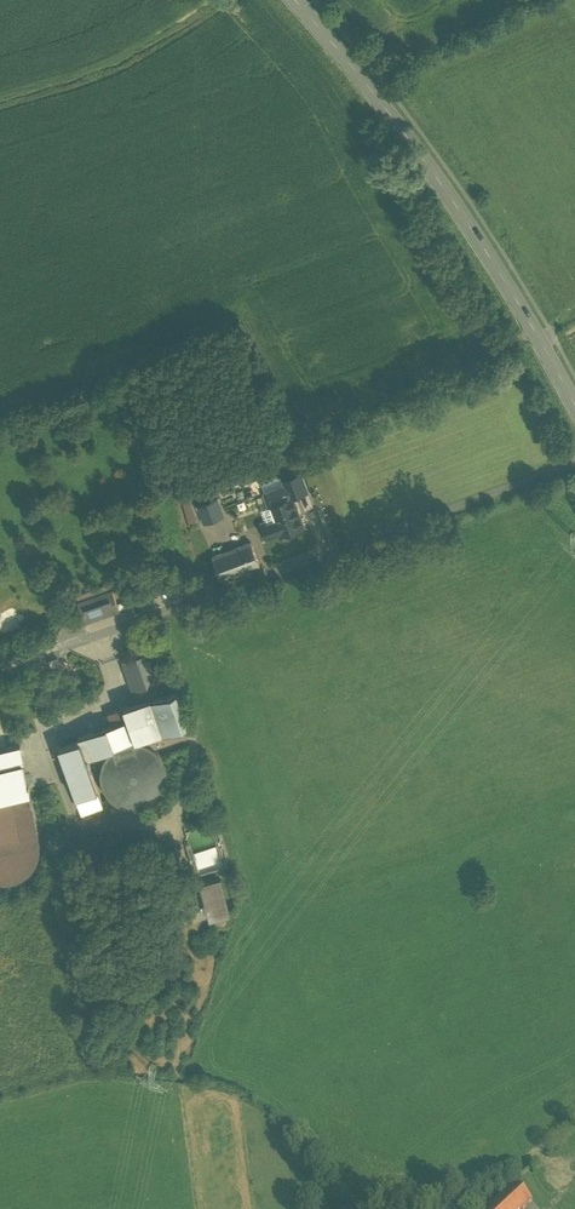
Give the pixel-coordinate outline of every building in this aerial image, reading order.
[(285,475),(292,496),(306,492),(299,471),(285,475)] [(188,496),(179,499),(186,523),(195,521),(188,496)] [(262,524),(267,539),(281,534),(281,535),(302,527),(292,499),(271,507),(261,511),(266,523),(262,524)] [(199,507),(205,523),(223,516),(217,500),(199,507)] [(259,565),(251,542),(212,557),(221,579),(259,565)] [(76,611),(81,623),(115,611),(106,584),(72,596),(78,611),(76,611)] [(132,701),(116,707),(121,722),(54,748),(77,813),(98,805),(95,796),(103,792),(99,775),(103,759),(110,750),(121,743),(136,741),(151,746),(184,737),(167,688),(155,693),(143,654),(119,663),(132,701)] [(151,746),(136,741),(121,743),(110,750),(103,759),(99,775),(103,792),(112,802),(124,809),(138,809),(151,805),(161,795),(167,782),(167,768),(161,756),(151,746)] [(28,811),(25,796),(15,747),(0,750),(0,886),(10,885),(22,879),(30,871),(34,861),(35,850),(33,841),(28,811)] [(186,830),(195,871),(220,866),(211,824),(186,830)] [(220,879),(201,883),(210,920),(229,915),(220,879)] [(531,1202),(511,1181),(482,1208),(524,1208),(531,1202)]
